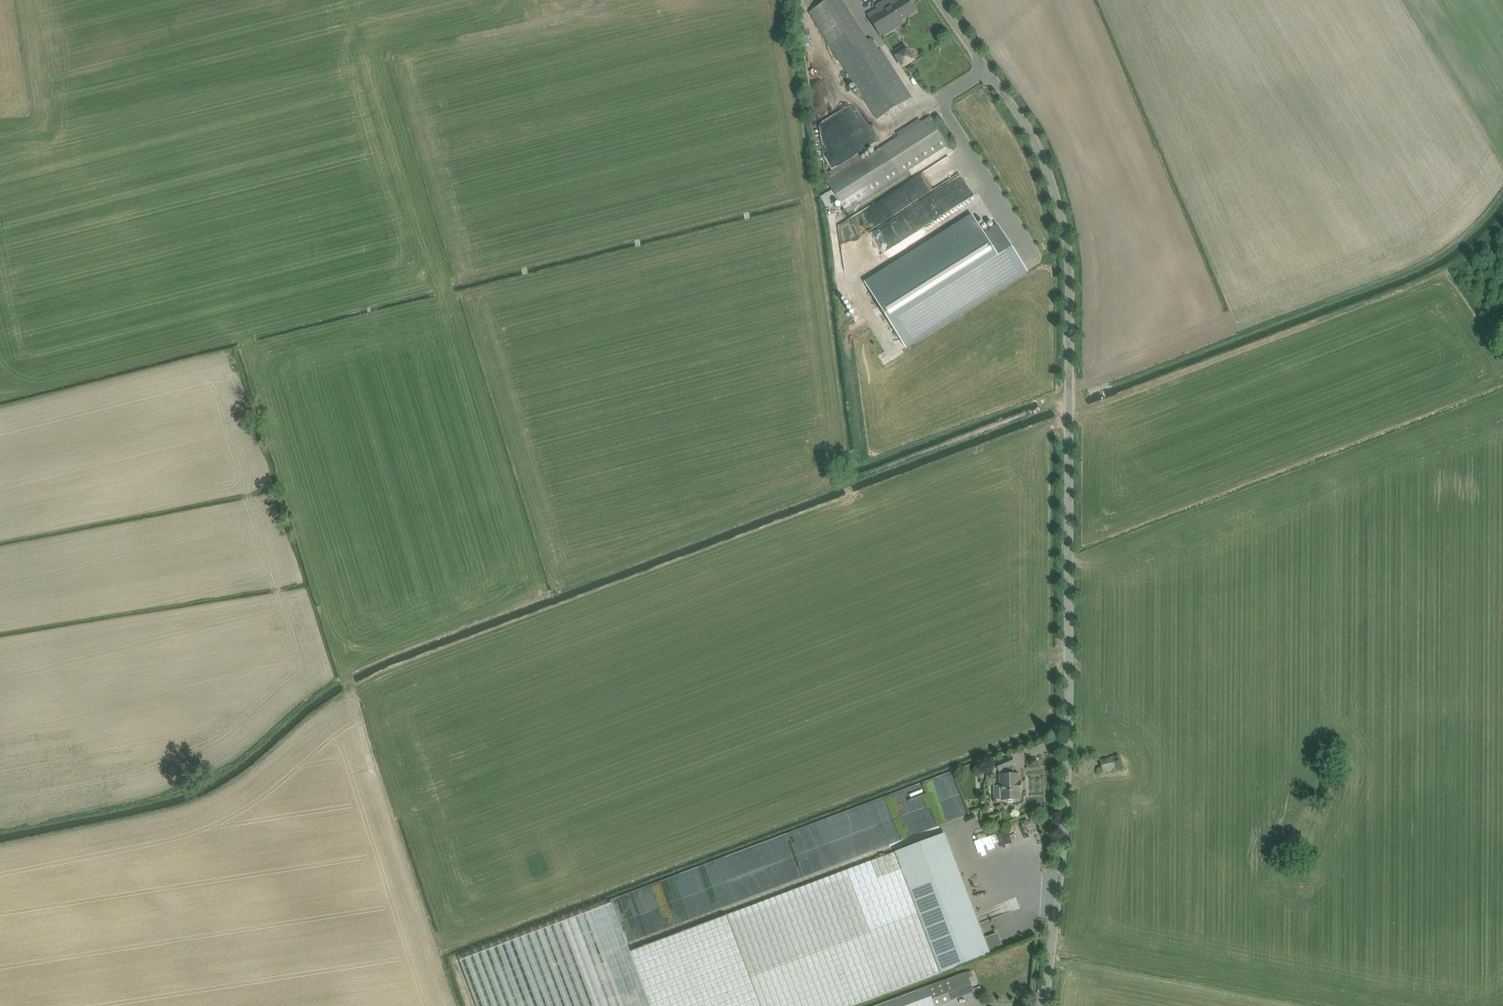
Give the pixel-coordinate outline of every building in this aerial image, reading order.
[(809,13),(849,76),(877,118),(911,96),(881,49),(879,50),(874,42),(869,45),(867,41),(841,0),(829,0),(809,13)] [(868,15),(882,37),(903,24),(901,20),(908,16),(916,11),(910,0),(886,0),(882,2),(884,5),(868,15)] [(904,45),(894,51),(898,57),(903,66),(914,60),(908,51),(904,45)] [(815,124),(828,146),(866,125),(853,103),(815,124)] [(829,181),(828,182),(846,209),(849,214),(855,210),(859,205),(910,173),(908,169),(947,144),(930,117),(863,160),(829,181)] [(864,234),(879,256),(975,192),(950,155),(881,200),(891,215),(864,234)] [(977,222),(870,290),(908,350),(1027,274),(1026,272),(1027,271),(1023,264),(998,225),(983,233),(977,222)] [(1100,759),(1104,772),(1119,768),(1116,755),(1100,759)] [(1014,801),(1014,800),(1020,799),(1019,792),(1022,792),(1022,784),(1019,784),(1019,774),(1006,774),(1005,768),(1015,763),(1012,756),(995,763),(998,771),(1001,770),(1001,777),(1000,777),(1000,785),(993,786),(994,800),(1002,799),(1002,800),(1008,800),(1008,802),(1014,801)] [(1035,820),(1027,822),(1030,836),(1039,834),(1035,820)] [(461,960),(478,1005),(849,1005),(949,969),(958,965),(1004,948),(998,933),(985,938),(980,923),(976,912),(946,833),(913,845),(904,848),(727,915),(631,951),(612,903),(461,960)] [(967,972),(877,1005),(936,1005),(975,991),(967,972)]
